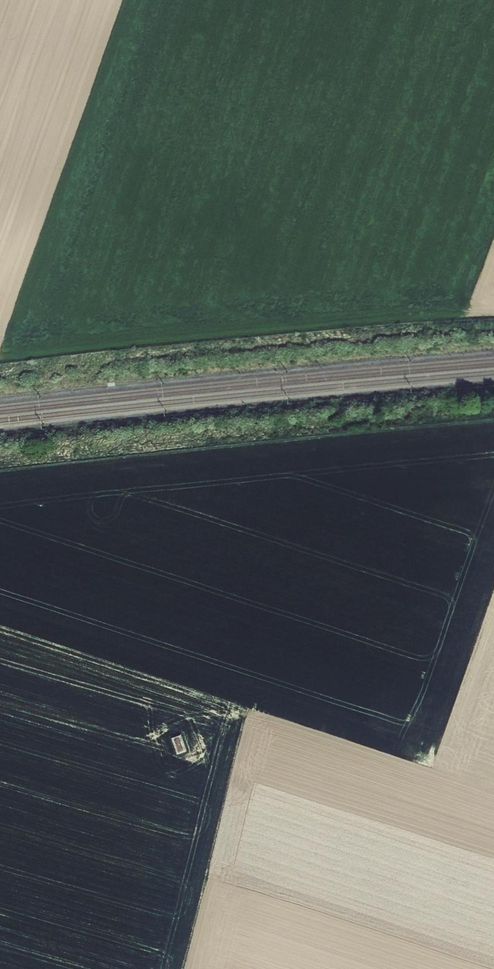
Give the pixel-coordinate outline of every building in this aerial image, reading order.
[(181,734),(171,738),(174,746),(177,754),(187,751),(185,747),(182,738),(181,734)]
